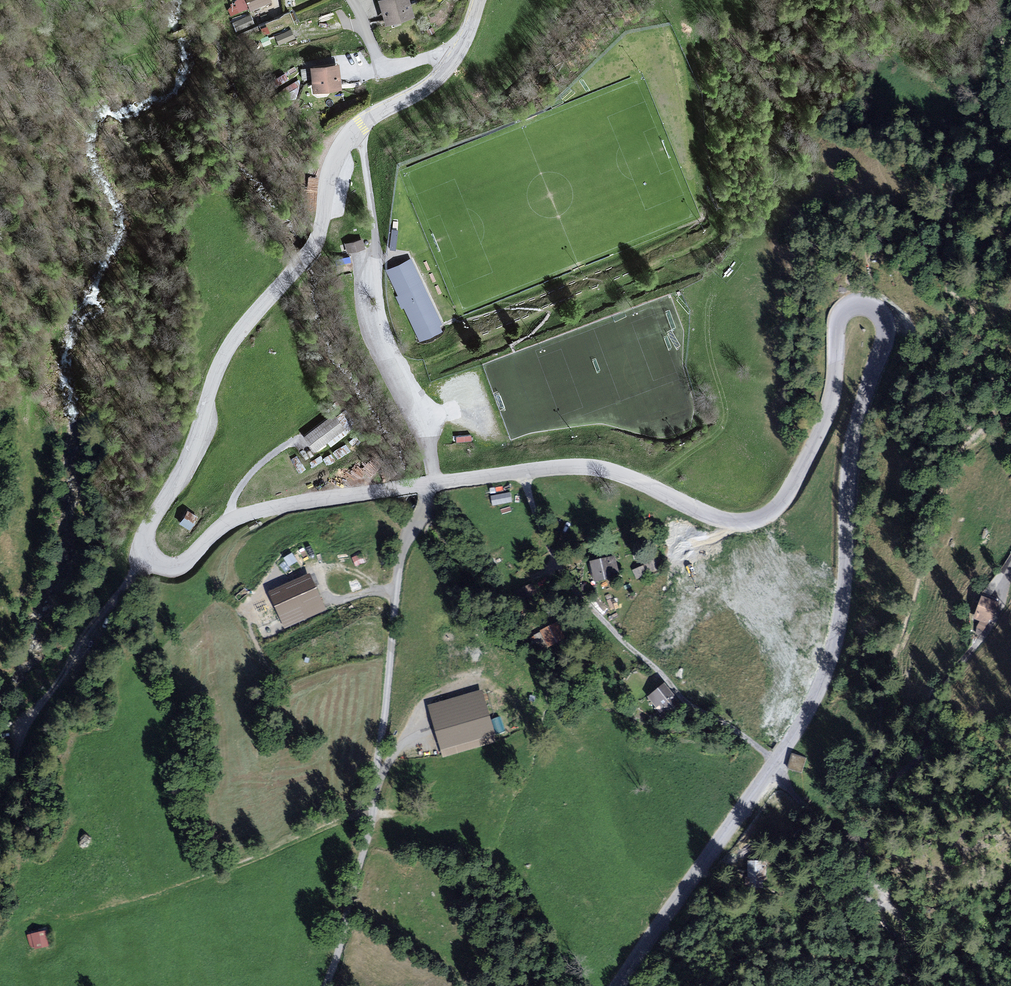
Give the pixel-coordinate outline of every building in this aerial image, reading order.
[(230,2),(236,18),(273,4),(272,0),(232,0),(230,2)] [(371,1),(382,30),(412,19),(405,0),(375,0),(371,1)] [(268,18),(273,32),(294,24),(289,10),(268,18)] [(281,41),(295,35),(291,26),(277,31),(281,41)] [(335,63),(304,67),(308,94),(339,89),(335,63)] [(360,238),(341,244),(344,254),(363,249),(360,238)] [(407,259),(383,272),(419,341),(443,329),(407,259)] [(330,415),(301,437),(314,454),(343,432),(330,415)] [(184,512),(177,524),(189,532),(197,519),(184,512)] [(359,554),(349,559),(353,569),(364,564),(359,554)] [(642,560),(645,573),(662,568),(659,556),(642,560)] [(611,558),(587,563),(591,583),(615,579),(611,558)] [(642,566),(632,570),(636,580),(646,576),(642,566)] [(308,577),(264,597),(281,633),(324,612),(308,577)] [(528,586),(515,594),(522,606),(535,598),(528,586)] [(1000,603),(979,598),(973,624),(993,629),(1000,603)] [(551,626),(532,638),(541,653),(561,640),(551,626)] [(674,702),(661,686),(646,699),(659,714),(674,702)] [(480,693),(425,708),(437,752),(492,738),(480,693)] [(806,761),(792,757),(788,771),(803,774),(806,761)] [(760,865),(745,865),(745,883),(760,883),(760,865)] [(41,932),(26,937),(32,953),(46,948),(41,932)]
